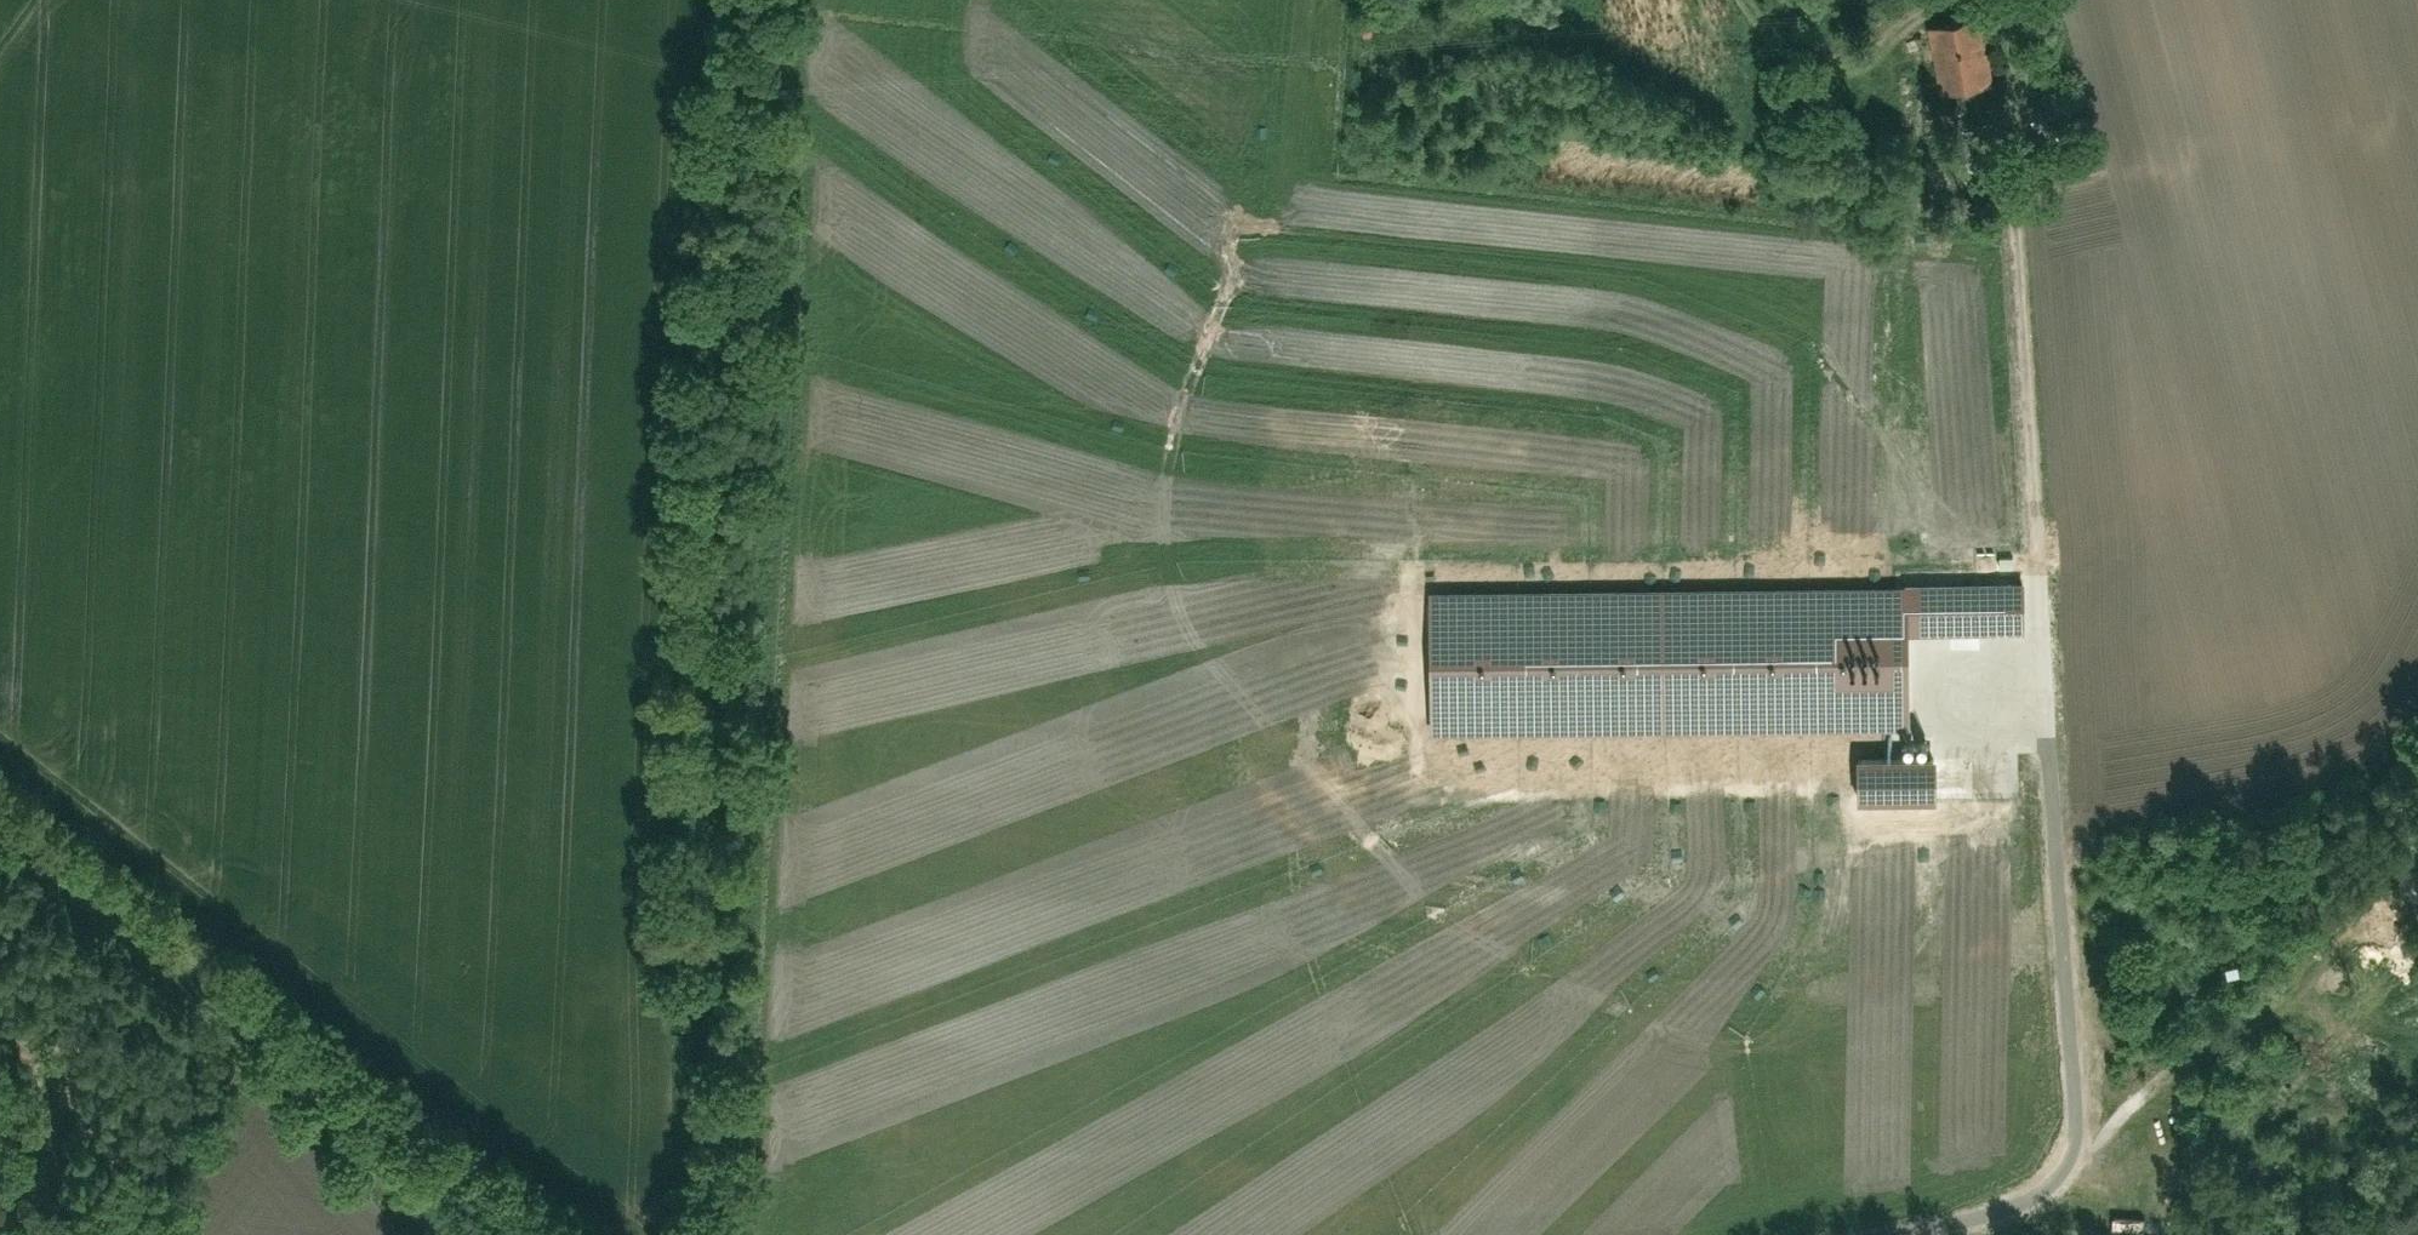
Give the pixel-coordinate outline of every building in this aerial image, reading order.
[(1978,16),(1915,33),(1940,125),(2003,108),(1978,16)]
